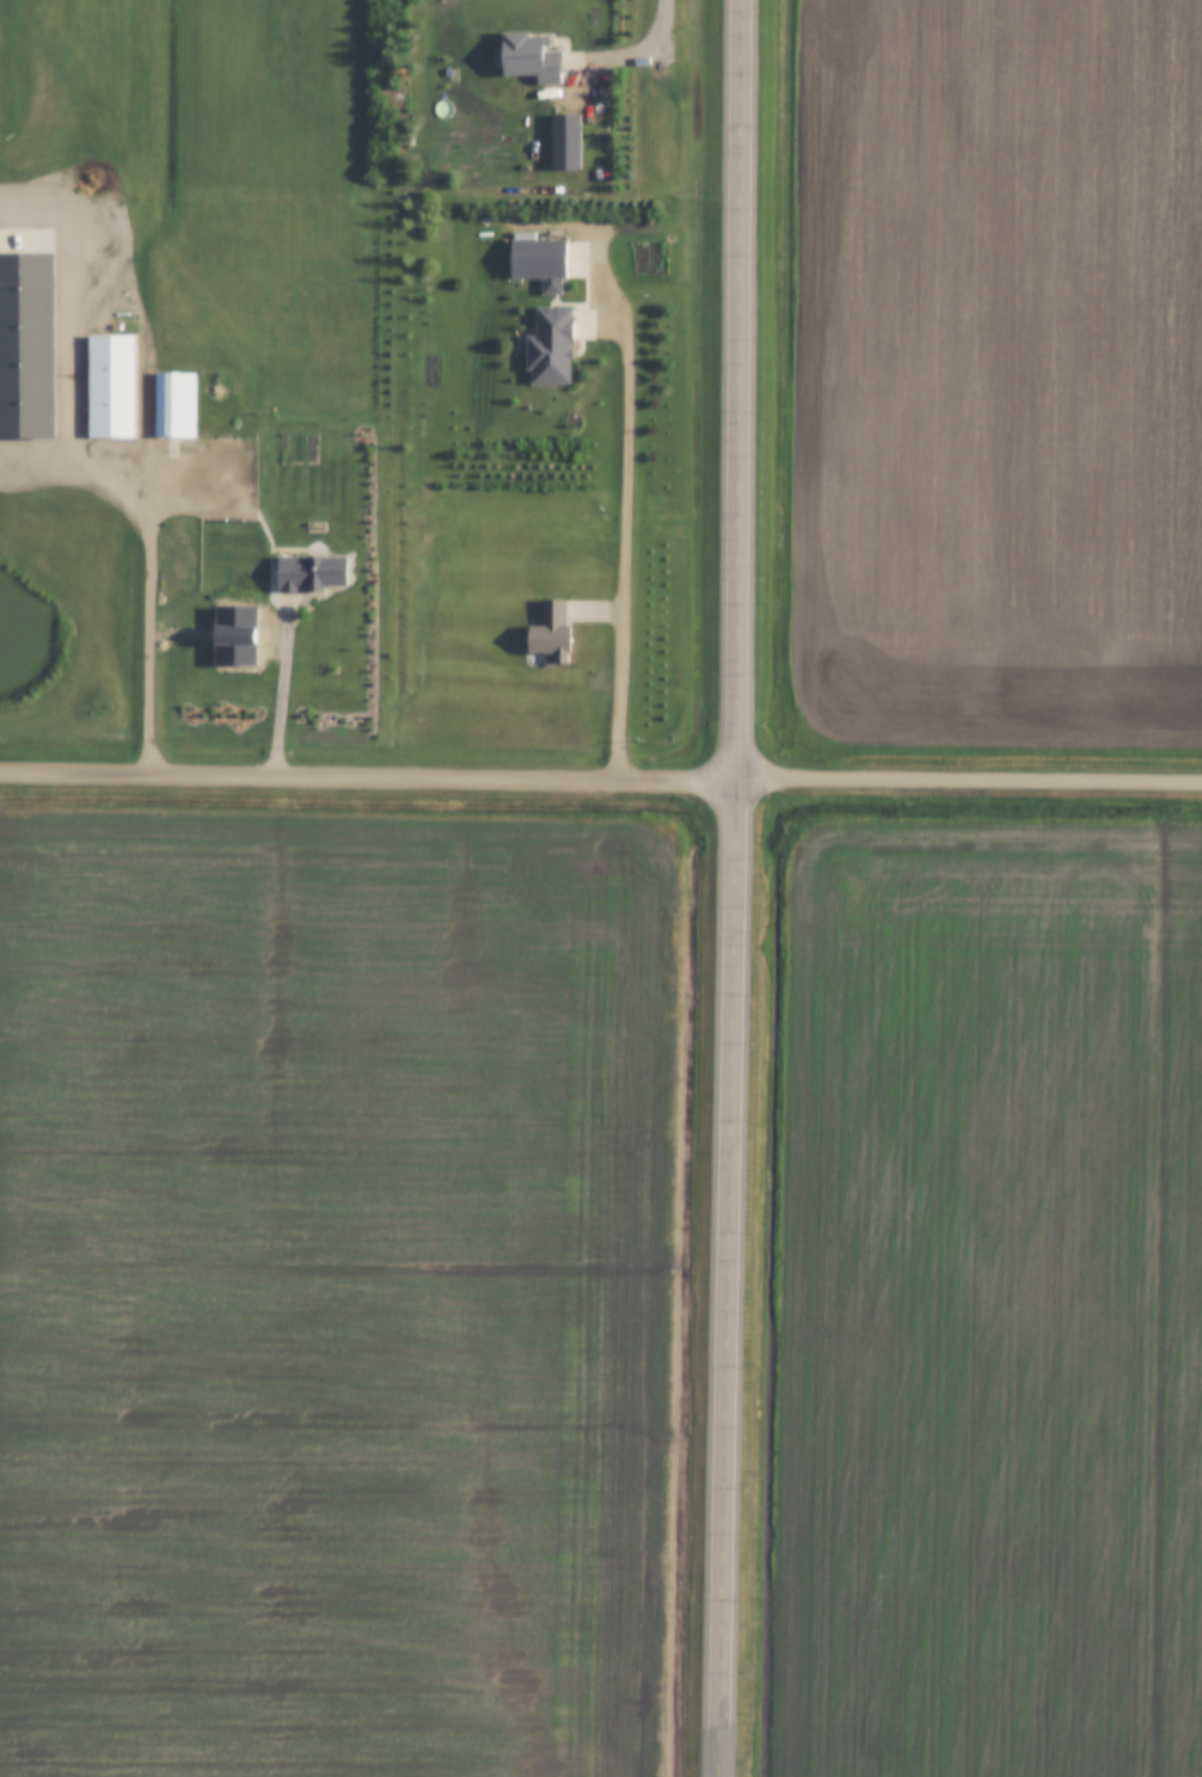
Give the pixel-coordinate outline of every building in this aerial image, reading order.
[(507,76),(504,33),(532,32),(532,37),(552,37),(553,47),(546,48),(546,51),(562,51),(563,82),(540,84),(540,75),(507,76)] [(553,115),(581,115),(581,170),(553,170),(553,115)] [(514,240),(569,240),(569,278),(563,278),(563,296),(542,296),(542,278),(513,278),(514,240)] [(637,242),(668,242),(668,275),(637,275),(637,242)] [(57,439),(0,439),(0,254),(57,254),(57,439)] [(528,337),(536,337),(536,308),(575,308),(575,343),(571,343),(571,349),(575,349),(575,361),(571,361),(571,385),(533,385),(533,371),(528,371),(528,337)] [(88,439),(88,336),(135,336),(135,439),(88,439)] [(155,439),(155,373),(196,373),(196,434),(196,439),(155,439)] [(281,557),(348,557),(348,586),(325,586),(325,591),(281,591),(281,557)] [(556,664),(556,653),(532,653),(532,627),(542,627),(542,599),(566,599),(566,627),(571,627),(571,653),(570,653),(570,664),(556,664)]
